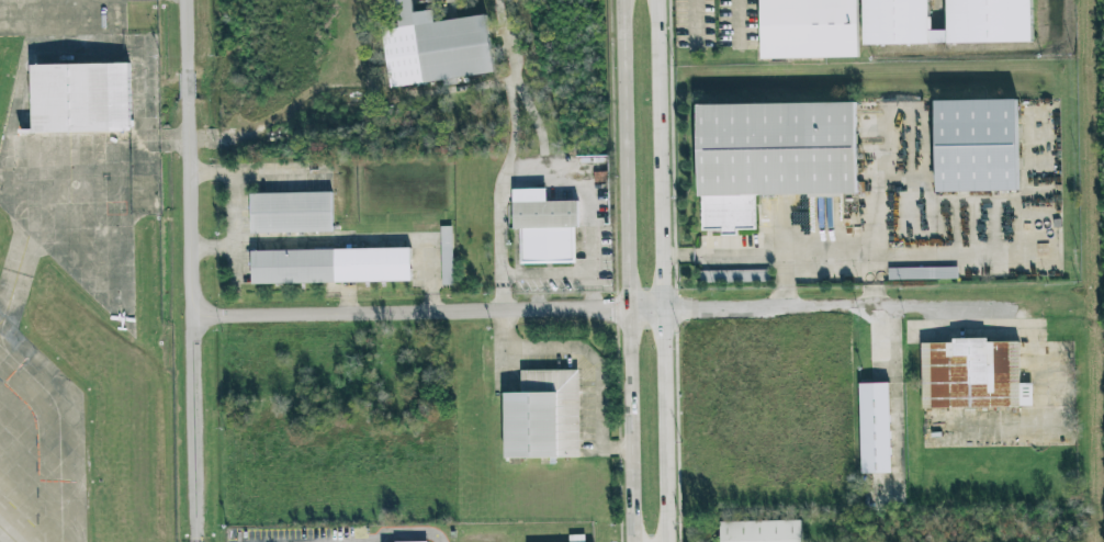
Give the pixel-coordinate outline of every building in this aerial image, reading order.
[(408,87),(394,0),(413,0),(417,30),(486,21),(495,74),(408,87)] [(762,63),(763,0),(859,0),(861,60),(762,63)] [(1032,0),(947,0),(948,31),(930,31),(929,0),(864,0),(864,44),(1032,42),(1032,0)] [(29,69),(128,68),(129,137),(30,140),(29,69)] [(935,101),(937,192),(1018,191),(1017,99),(935,101)] [(699,111),(857,106),(861,199),(758,200),(758,232),(701,232),(699,111)] [(249,193),(331,192),(331,233),(250,234),(249,193)] [(514,205),(579,205),(579,262),(521,261),(520,232),(514,233),(514,205)] [(452,226),(440,227),(442,285),(454,285),(452,226)] [(250,251),(336,249),(337,283),(251,285),(250,251)] [(958,267),(888,268),(888,280),(958,279),(958,267)] [(770,282),(770,270),(700,271),(700,283),(770,282)] [(920,347),(950,347),(949,341),(987,342),(987,348),(1019,347),(1021,385),(1032,384),(1032,410),(920,410),(920,347)] [(522,373),(581,372),(582,462),(506,463),(506,397),(522,396),(522,373)] [(856,387),(888,387),(891,479),(859,479),(856,387)] [(802,526),(803,541),(718,541),(719,526),(802,526)]
